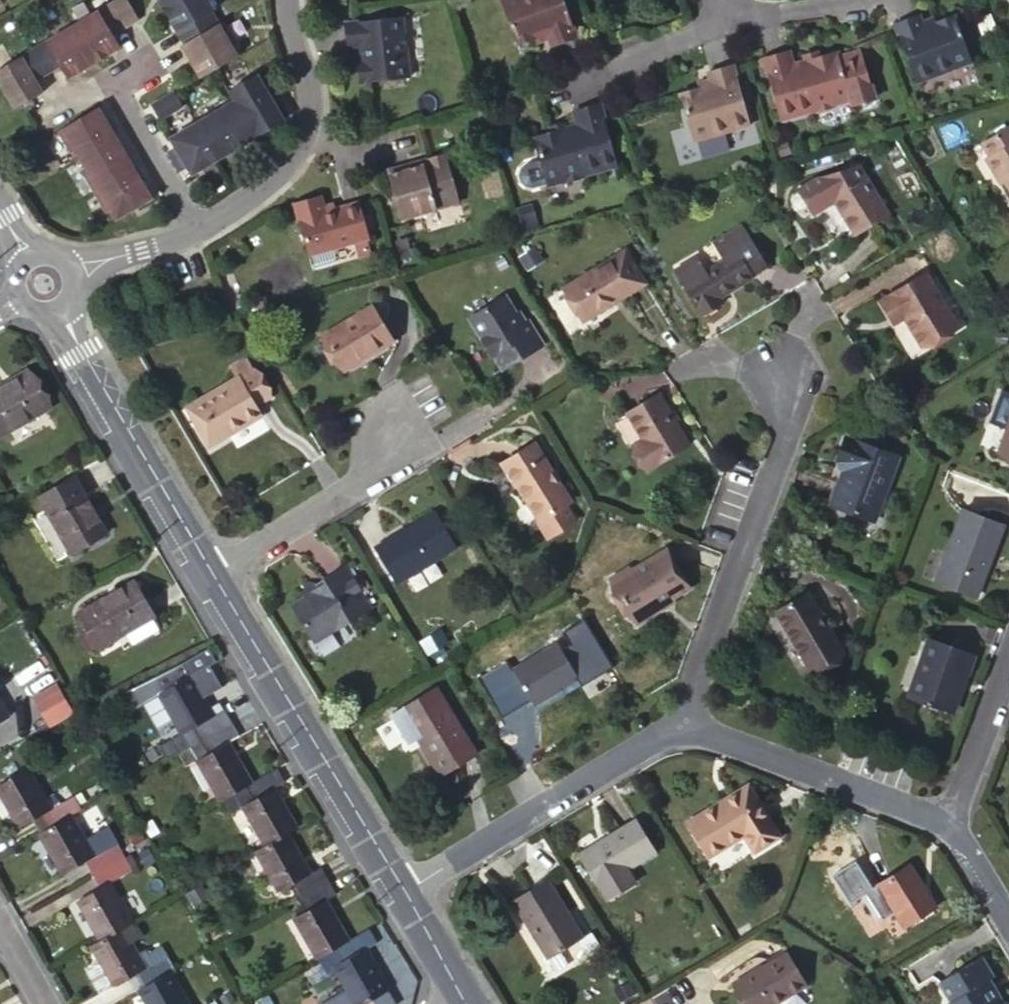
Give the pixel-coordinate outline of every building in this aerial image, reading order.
[(12,108),(39,92),(32,80),(57,65),(64,77),(117,47),(110,34),(135,19),(124,0),(113,0),(0,67),(0,88),(12,108)] [(181,43),(179,45),(197,75),(232,55),(227,45),(231,43),(218,21),(216,23),(209,11),(211,10),(205,0),(156,0),(181,43)] [(513,44),(531,38),(532,40),(545,36),(548,46),(573,37),(560,0),(498,0),(513,44)] [(399,16),(342,23),(343,40),(356,38),(357,46),(359,61),(354,62),(357,83),(406,77),(399,16)] [(918,17),(892,26),(914,84),(969,64),(952,17),(934,24),(933,22),(921,27),(918,17)] [(356,38),(343,40),(344,47),(357,46),(356,38)] [(786,51),(759,59),(776,120),(810,111),(810,112),(832,106),(832,105),(847,100),(849,106),(871,99),(861,65),(856,66),(852,53),(836,58),(834,53),(815,58),(802,62),(789,65),(786,51)] [(858,52),(852,53),(856,66),(861,65),(858,52)] [(801,56),(802,62),(815,58),(814,53),(801,56)] [(694,88),(675,94),(689,141),(746,125),(729,65),(703,72),(706,82),(694,86),(694,88)] [(282,116),(254,70),(226,88),(232,97),(169,137),(174,146),(167,151),(179,170),(187,166),(190,171),(184,176),(184,175),(182,176),(183,178),(185,177),(243,140),(241,135),(252,129),(254,133),(282,116)] [(149,104),(158,119),(181,105),(173,90),(149,104)] [(530,139),(544,186),(559,182),(560,184),(582,177),(581,176),(615,166),(597,105),(571,112),(575,126),(562,130),(549,134),(530,139)] [(94,108),(54,131),(67,152),(71,150),(82,169),(78,171),(102,212),(106,210),(112,219),(155,194),(158,193),(157,191),(154,192),(154,193),(146,198),(137,183),(140,182),(131,167),(129,168),(94,108)] [(548,129),(549,134),(562,130),(561,125),(548,129)] [(987,181),(997,174),(1002,184),(1008,195),(1008,129),(977,148),(985,161),(978,165),(987,181)] [(417,162),(386,170),(400,219),(459,202),(446,153),(427,159),(428,164),(418,167),(417,162)] [(855,168),(832,171),(842,188),(861,178),(855,168)] [(842,188),(832,171),(809,175),(794,184),(808,209),(830,196),(855,235),(884,217),(861,178),(842,188)] [(997,174),(987,181),(993,191),(1002,184),(997,174)] [(317,195),(291,203),(306,255),(367,237),(357,202),(333,209),(322,212),(320,206),(317,195)] [(320,206),(322,212),(333,209),(331,202),(320,206)] [(780,258),(756,218),(711,245),(721,263),(703,275),(693,258),(672,270),(699,318),(724,304),(720,296),(780,258)] [(610,298),(640,280),(623,252),(562,289),(581,322),(613,303),(610,298)] [(924,277),(881,302),(892,319),(898,316),(902,323),(919,350),(956,328),(924,277)] [(643,284),(640,280),(610,298),(613,303),(643,284)] [(519,328),(502,301),(467,323),(490,360),(497,357),(506,370),(540,348),(525,324),(519,328)] [(902,323),(898,316),(892,319),(881,302),(876,305),(891,330),(902,323)] [(389,342),(369,309),(321,337),(341,370),(389,342)] [(223,430),(257,410),(253,405),(267,396),(244,360),(232,368),(237,378),(190,405),(200,422),(195,426),(206,447),(226,435),(223,430)] [(30,372),(0,389),(0,433),(49,404),(30,372)] [(687,445),(658,397),(627,415),(642,442),(632,448),(645,470),(687,445)] [(997,421),(1008,424),(1008,402),(1003,401),(997,421)] [(200,422),(190,405),(184,409),(195,426),(200,422)] [(260,416),(257,410),(223,430),(226,435),(260,416)] [(997,456),(1008,460),(1008,424),(997,456)] [(874,522),(897,460),(843,438),(834,460),(842,465),(829,505),(874,522)] [(532,446),(506,461),(521,483),(515,487),(538,521),(535,524),(544,541),(572,523),(563,507),(568,503),(532,446)] [(521,483),(506,461),(501,464),(515,487),(521,483)] [(105,533),(74,478),(39,498),(70,553),(105,533)] [(434,512),(373,549),(394,586),(456,548),(434,512)] [(976,598),(1002,527),(961,512),(934,582),(976,598)] [(655,606),(668,599),(685,588),(664,553),(629,575),(627,571),(609,583),(634,625),(658,612),(655,606)] [(344,565),(321,579),(324,583),(319,586),(305,582),(300,597),(289,604),(310,638),(316,639),(370,607),(344,565)] [(150,614),(131,580),(78,610),(96,644),(150,614)] [(671,604),(668,599),(655,606),(658,612),(671,604)] [(797,603),(793,605),(807,627),(809,626),(797,603)] [(807,627),(793,605),(766,621),(801,680),(831,662),(809,626),(807,627)] [(957,678),(964,680),(973,658),(927,642),(919,665),(924,666),(912,700),(929,706),(930,701),(946,706),(957,678)] [(578,680),(556,644),(511,671),(533,708),(578,680)] [(156,694),(183,679),(175,664),(130,690),(138,705),(156,694)] [(924,666),(919,665),(906,697),(912,700),(924,666)] [(953,715),(964,680),(957,678),(946,706),(930,701),(929,706),(953,715)] [(197,740),(225,724),(218,711),(205,718),(183,679),(156,694),(177,734),(186,729),(194,742),(197,740)] [(435,688),(404,707),(426,742),(419,745),(437,777),(475,754),(435,688)] [(0,691),(0,718),(11,711),(0,691)] [(64,699),(41,712),(48,724),(71,712),(64,699)] [(426,742),(404,707),(397,710),(419,745),(426,742)] [(222,745),(233,737),(225,724),(197,740),(194,742),(202,756),(193,761),(215,801),(242,785),(245,784),(222,745)] [(80,809),(72,793),(48,807),(25,766),(0,781),(0,791),(19,824),(30,818),(39,833),(51,827),(56,824),(68,817),(71,815),(80,809)] [(273,766),(245,784),(242,785),(250,798),(240,805),(263,845),(270,840),(281,834),(290,829),(292,828),(269,788),(281,781),(273,766)] [(745,789),(687,824),(706,857),(742,838),(751,852),(775,838),(745,789)] [(69,868),(78,884),(101,870),(112,864),(103,849),(90,856),(68,817),(56,824),(51,827),(39,833),(62,872),(69,868)] [(634,821),(576,855),(596,888),(653,853),(634,821)] [(305,873),(281,834),(270,840),(263,845),(255,849),(252,851),(275,891),(286,884),(293,897),(320,882),(323,879),(316,867),(305,873)] [(78,884),(85,896),(78,900),(100,939),(107,935),(128,923),(129,922),(107,884),(119,876),(112,864),(101,870),(78,884)] [(907,867),(876,885),(902,928),(933,909),(907,867)] [(323,879),(320,882),(293,897),(301,910),(290,917),(313,956),(316,954),(342,939),(319,899),(330,892),(323,879)] [(579,940),(543,882),(510,904),(545,962),(579,940)] [(135,935),(128,923),(107,935),(100,939),(88,945),(95,958),(85,964),(83,970),(94,988),(99,990),(132,971),(141,987),(165,973),(167,972),(172,969),(157,943),(144,951),(141,946),(132,952),(126,941),(135,935)] [(363,925),(342,939),(316,954),(326,971),(335,966),(345,985),(325,997),(329,1003),(355,1003),(356,1003),(367,997),(371,1003),(389,1003),(392,1002),(383,988),(360,947),(372,940),(363,925)] [(733,988),(743,1003),(772,1003),(802,985),(784,957),(733,988)] [(982,983),(985,982),(989,973),(980,957),(938,982),(949,1001),(943,1003),(995,1003),(982,983)] [(182,998),(167,972),(165,973),(141,987),(138,989),(146,1003),(186,1003),(182,998)] [(182,998),(186,1003),(203,1003),(196,990),(182,998)]
